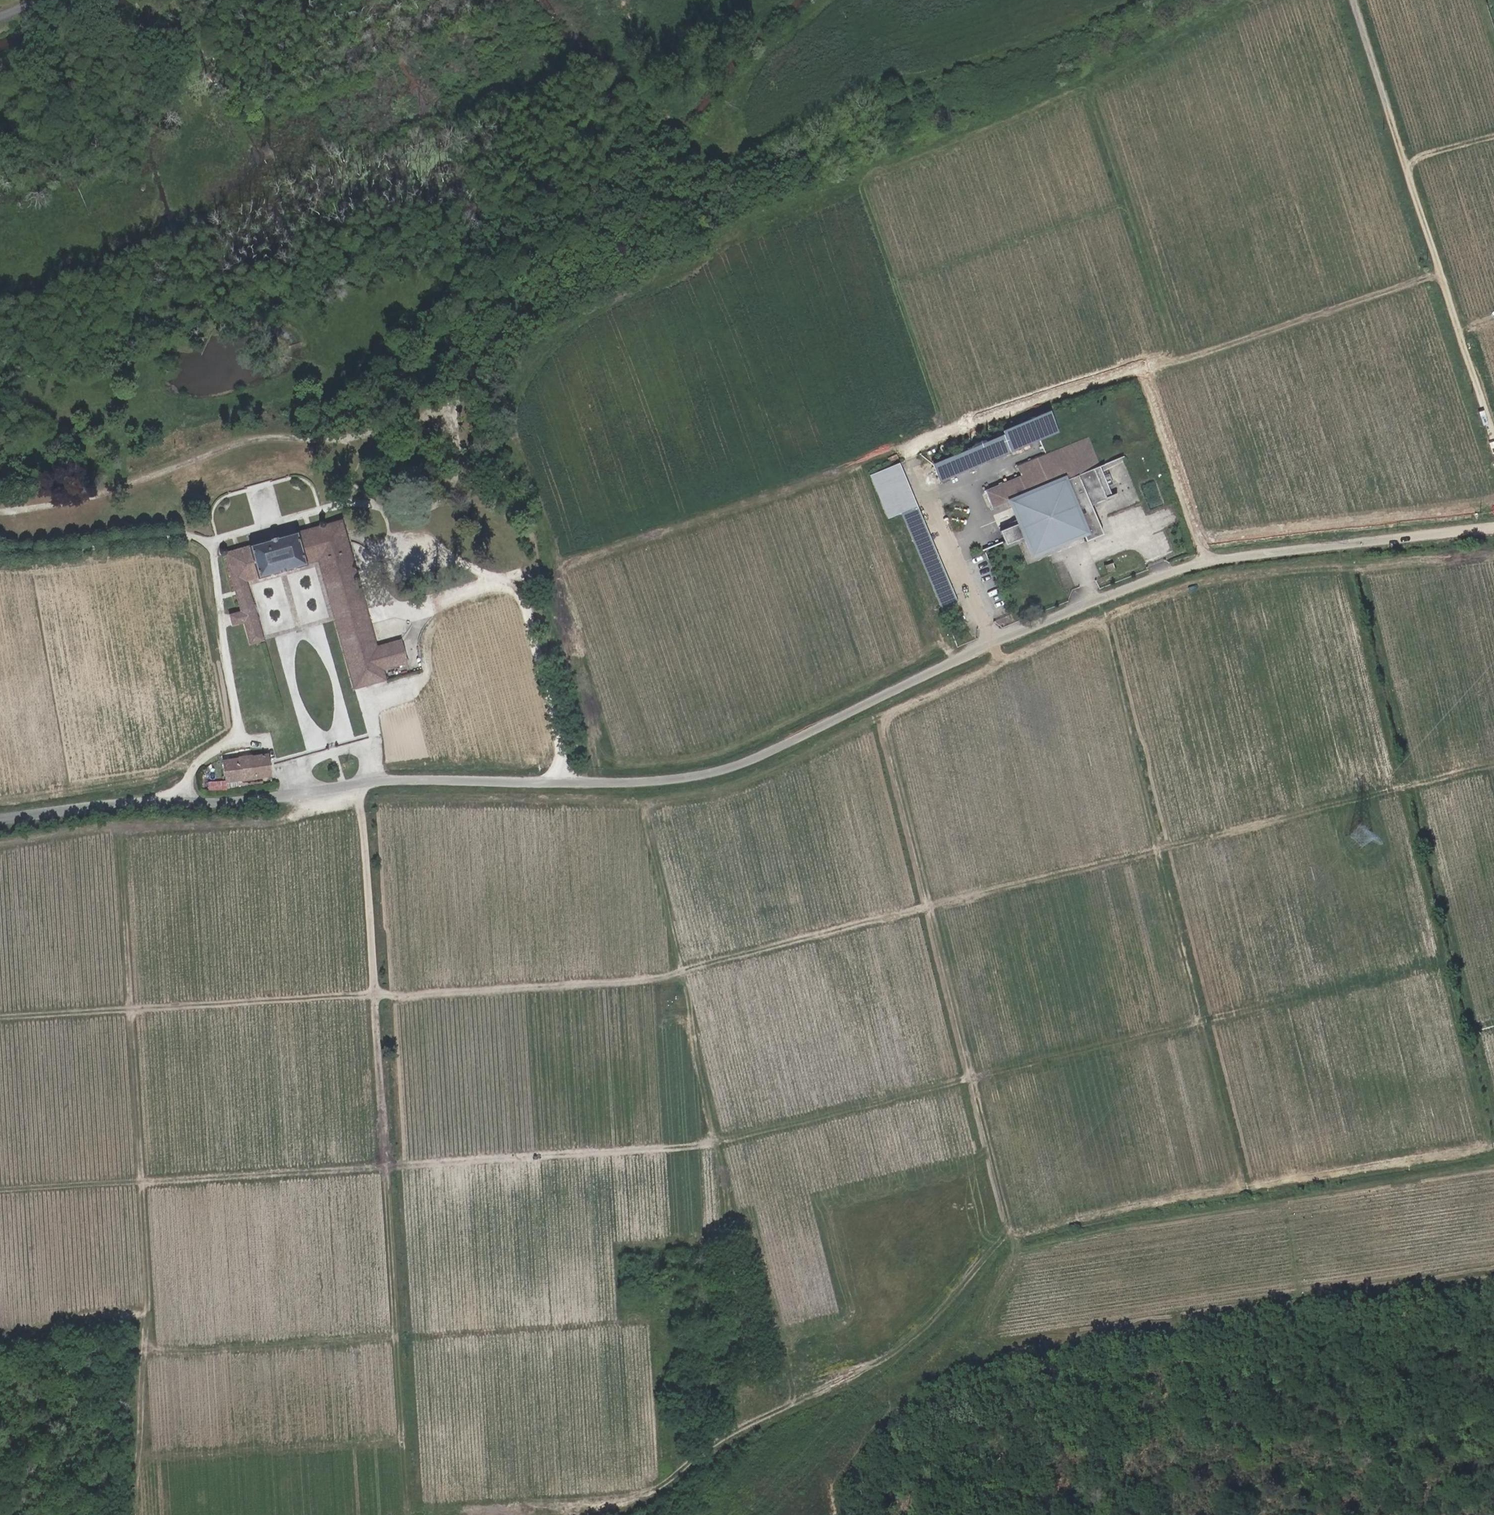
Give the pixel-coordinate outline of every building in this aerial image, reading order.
[(994,428),(994,430),(1041,412),(1040,409),(994,428)] [(1041,412),(994,430),(976,438),(976,436),(966,441),(967,442),(923,460),(931,480),(1002,450),(1013,445),(1048,431),(1041,412)] [(1009,463),(1014,474),(1021,491),(1002,499),(1020,542),(1027,539),(1040,544),(1059,536),(1055,527),(1073,520),(1062,495),(1065,494),(1062,484),(1058,485),(1055,476),(1089,462),(1078,434),(1043,448),(1009,463)] [(1021,491),(1014,474),(978,488),(985,506),(1002,499),(1021,491)] [(893,509),(899,523),(913,517),(908,503),(893,509)] [(913,517),(899,523),(932,607),(947,601),(913,517)] [(225,555),(242,622),(231,625),(235,637),(246,633),(249,644),(263,640),(246,581),(253,579),(258,578),(304,565),(315,562),(350,687),(381,678),(378,667),(403,660),(396,635),(371,642),(337,521),(324,524),(324,523),(322,522),(319,523),(318,525),(318,526),(225,552),(225,550),(224,550),(224,549),(223,549),(222,549),(222,550),(221,549),(221,550),(220,550),(220,551),(219,552),(219,553),(219,554),(220,554),(220,555),(221,555),(221,556),(222,556),(223,556),(224,556),(225,555)] [(222,760),(225,782),(241,780),(241,781),(254,779),(254,778),(270,775),(267,754),(251,756),(251,755),(238,757),(238,758),(222,760)]
